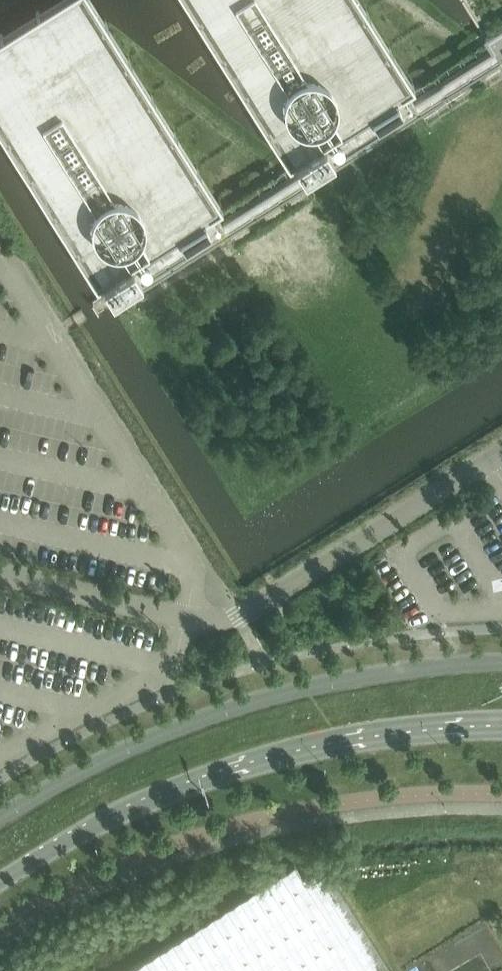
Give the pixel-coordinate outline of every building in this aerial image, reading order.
[(222,205),(116,36),(93,0),(54,0),(0,34),(0,131),(96,284),(103,280),(117,302),(229,232),(215,209),(222,205)] [(414,85),(361,0),(186,0),(279,149),(289,163),(295,159),(309,181),(421,111),(407,89),(414,85)] [(501,62),(501,28),(486,38),(501,61),(501,62)] [(126,970),(392,970),(324,863),(303,877),(295,864),(126,970)]
